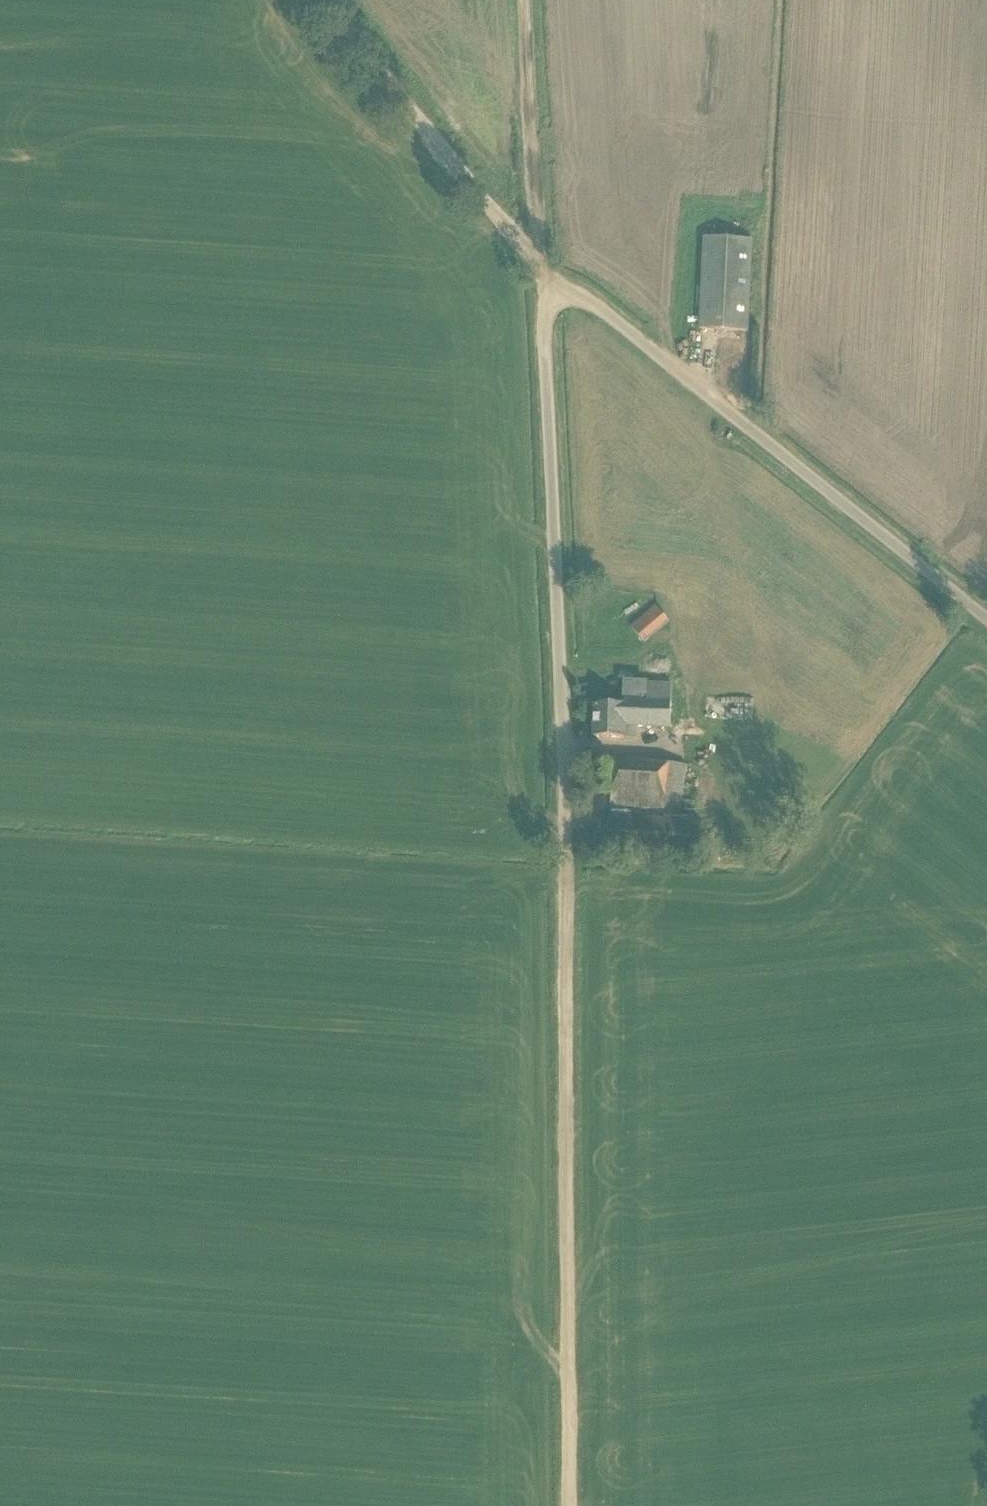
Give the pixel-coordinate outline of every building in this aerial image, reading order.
[(704,238),(700,310),(699,330),(747,332),(752,240),(704,238)] [(657,607),(632,628),(644,644),(669,621),(657,607)] [(594,737),(614,738),(636,739),(636,728),(670,729),(672,684),(625,683),(624,706),(595,705),(594,737)] [(611,806),(631,807),(681,810),(685,765),(614,760),(611,806)]
